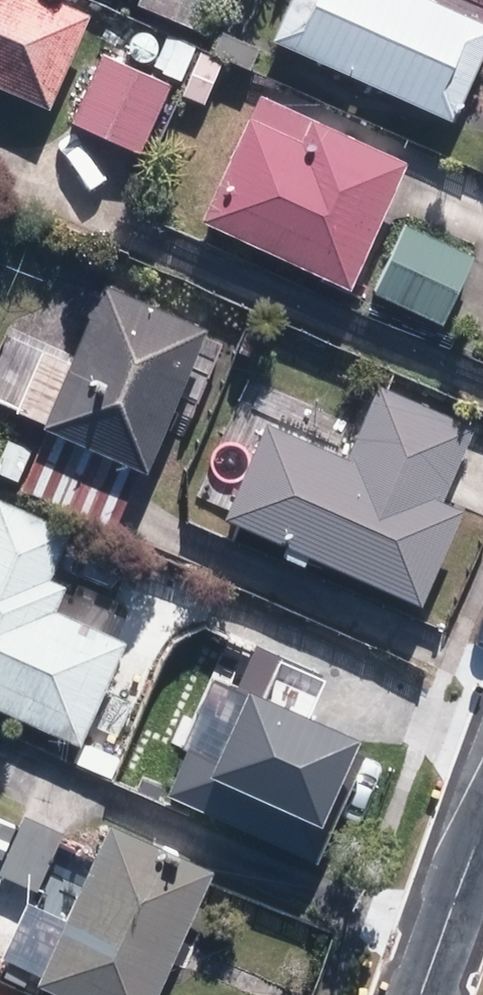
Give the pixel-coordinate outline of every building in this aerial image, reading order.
[(62,108),(101,17),(60,0),(0,0),(0,81),(62,108)] [(146,2),(218,34),(233,0),(147,0),(146,2)] [(280,37),(468,121),(482,87),(482,14),(452,0),(297,0),(280,37)] [(152,154),(186,83),(112,48),(78,119),(152,154)] [(365,287),(422,146),(266,83),(208,223),(365,287)] [(401,253),(382,290),(448,325),(468,288),(401,253)] [(122,520),(146,463),(156,468),(216,328),(112,283),(76,366),(38,349),(14,406),(52,423),(28,479),(122,520)] [(449,499),(481,424),(383,383),(355,450),(270,414),(228,515),(430,599),(469,508),(449,499)] [(92,743),(141,625),(46,585),(72,522),(3,494),(0,500),(0,704),(92,743)] [(233,840),(127,796),(47,984),(73,994),(167,994),(233,840)] [(72,829),(31,812),(5,871),(46,889),(72,829)] [(0,986),(0,994),(20,994),(0,986)]
